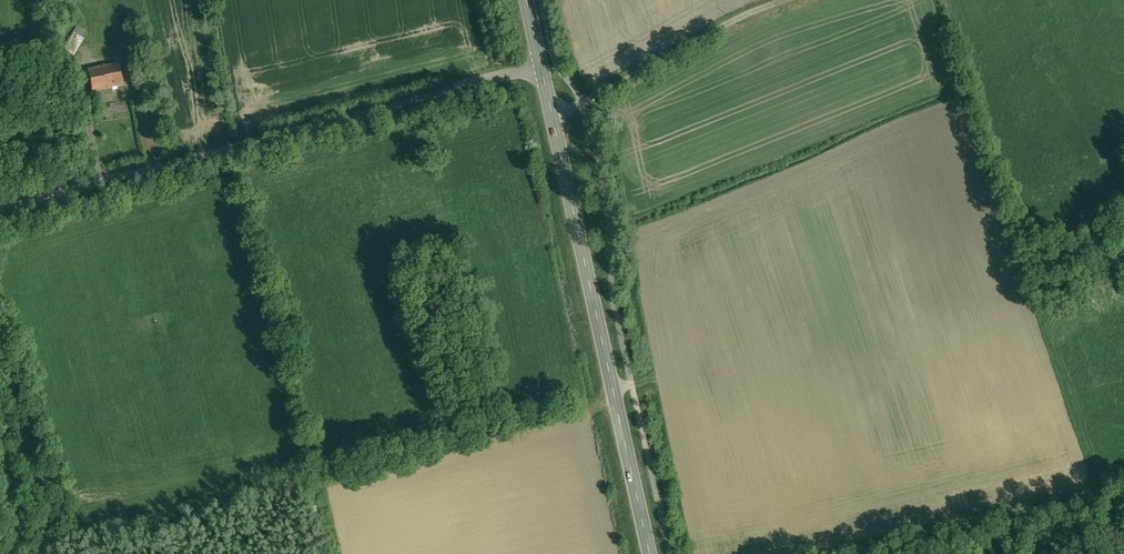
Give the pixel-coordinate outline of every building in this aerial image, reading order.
[(74,26),(65,51),(77,55),(85,30),(74,26)] [(120,63),(88,70),(92,91),(125,85),(120,63)]
